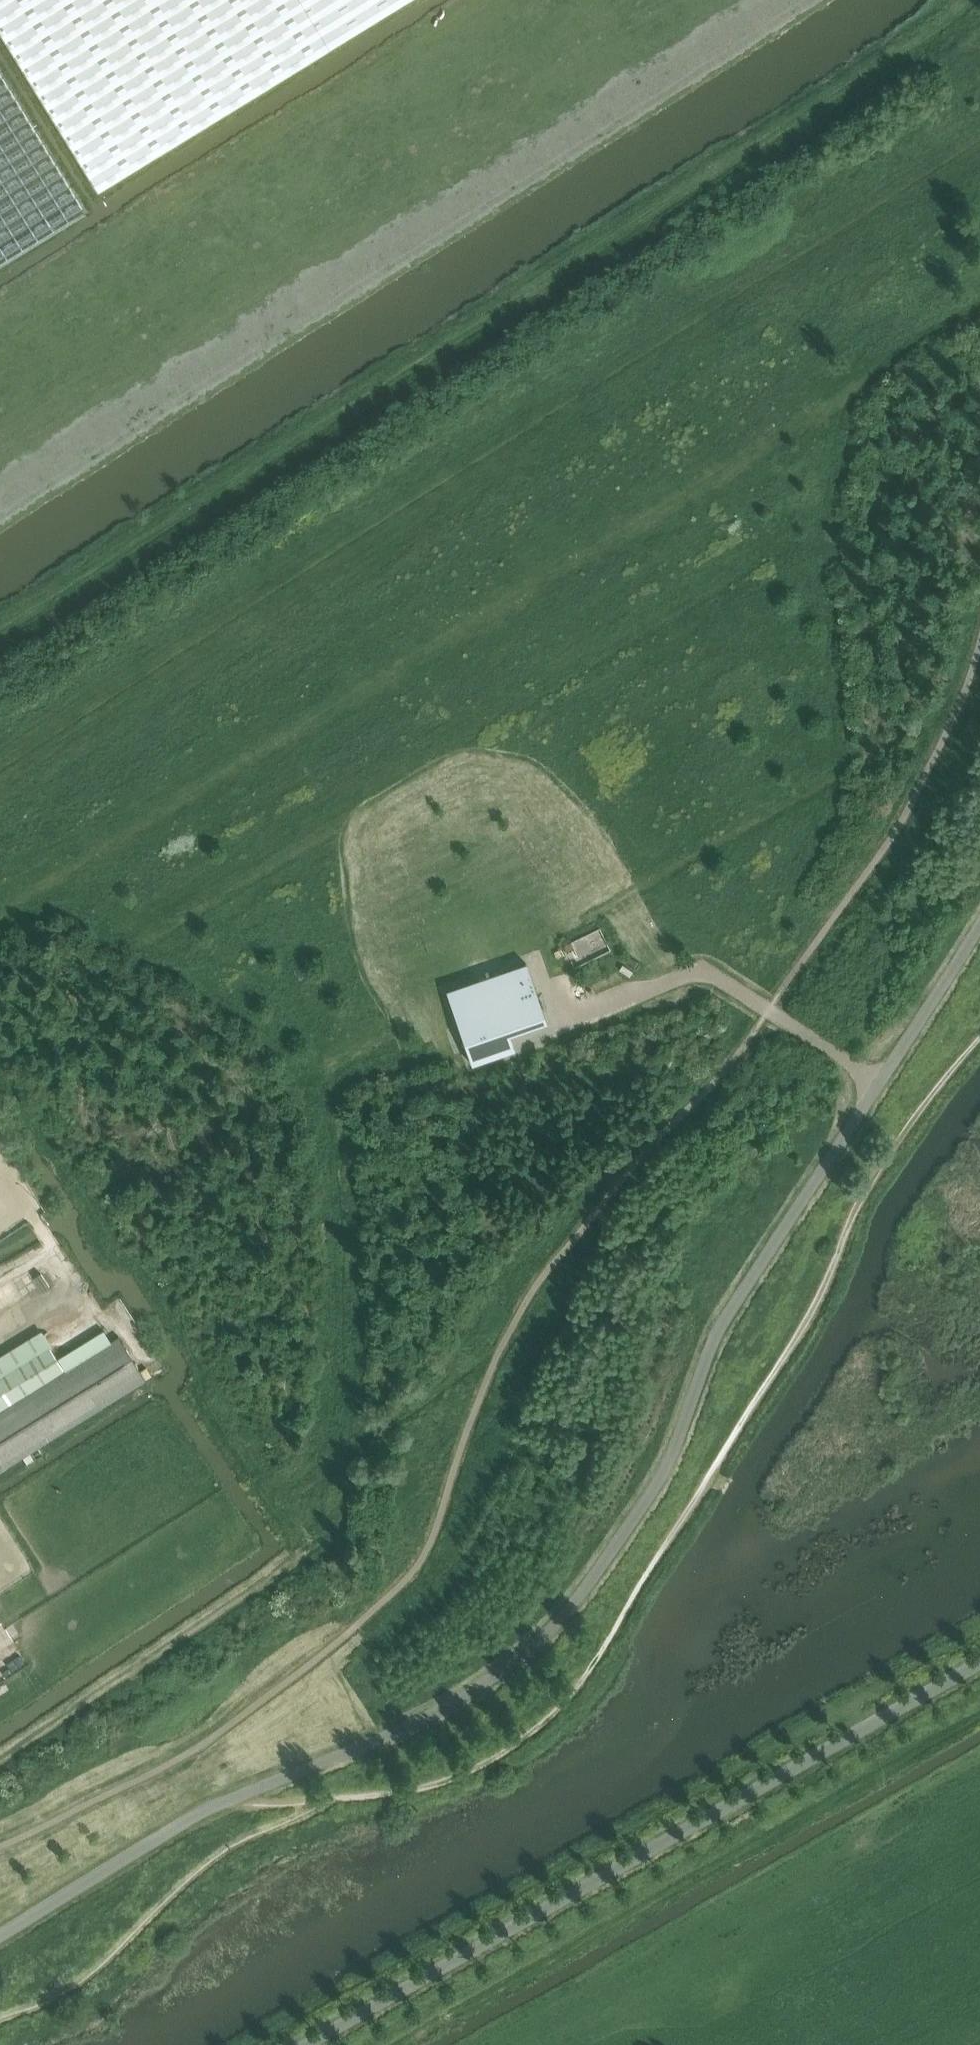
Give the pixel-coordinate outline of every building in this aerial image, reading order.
[(100,191),(326,50),(295,0),(0,0),(0,27),(100,191)] [(326,50),(330,48),(408,0),(295,0),(326,50)] [(87,212),(0,70),(0,265),(87,212)] [(527,964),(450,991),(474,1063),(515,1049),(510,1033),(547,1020),(527,964)] [(146,1380),(119,1337),(112,1341),(105,1330),(58,1359),(50,1347),(40,1330),(0,1355),(0,1471),(146,1380)]
